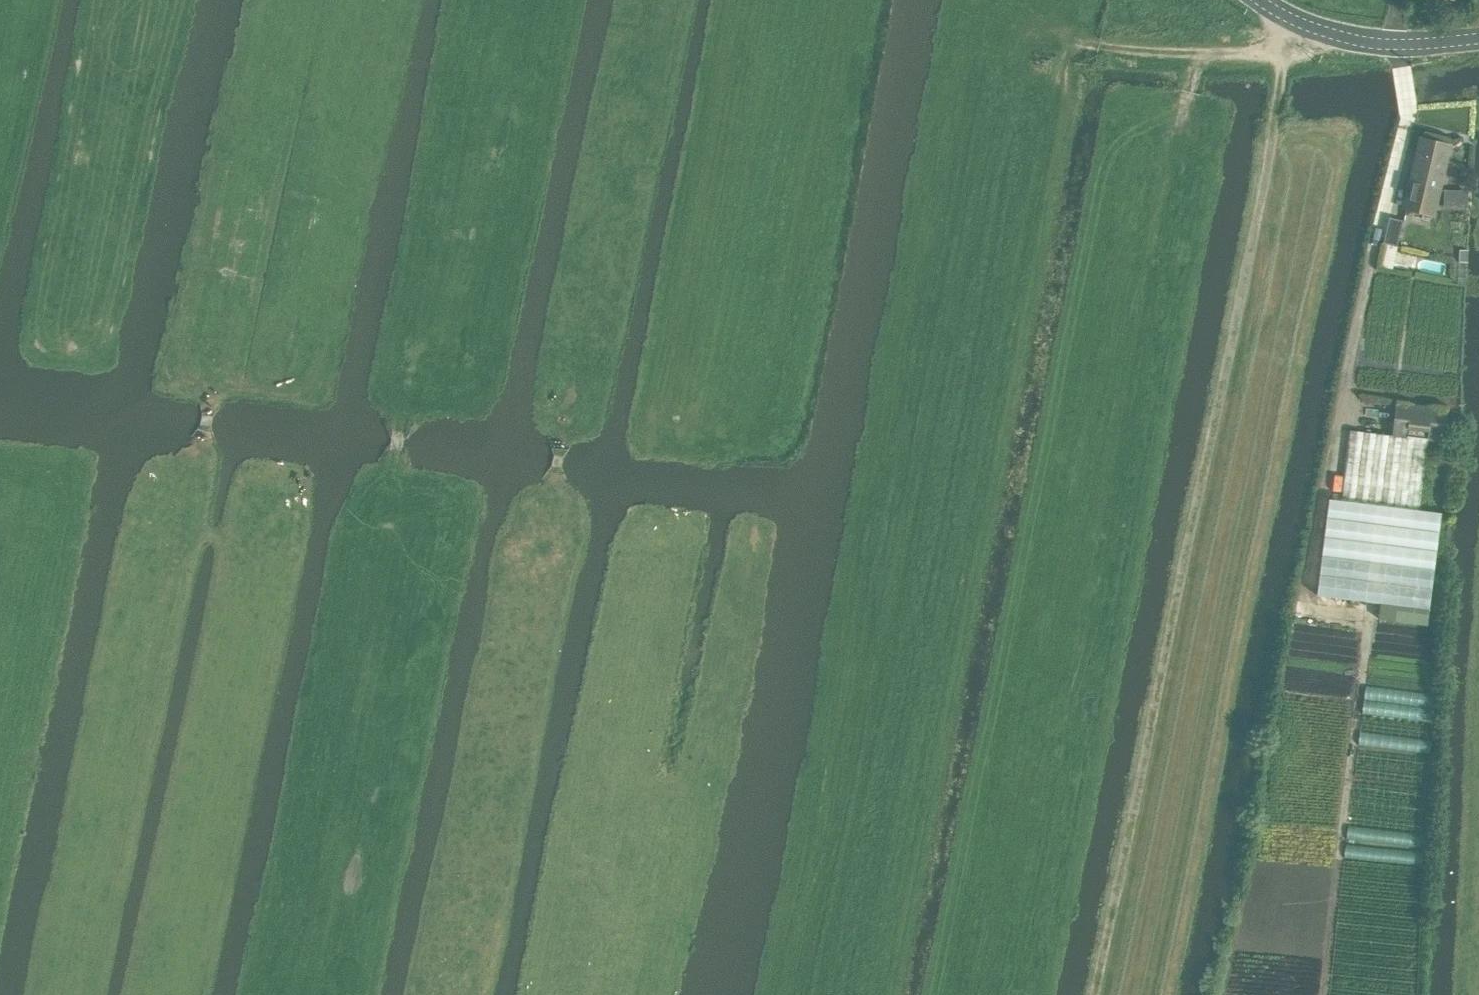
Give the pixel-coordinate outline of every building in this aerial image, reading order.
[(1422,137),(1405,208),(1430,214),(1447,143),(1422,137)] [(1441,441),(1445,409),(1397,403),(1393,436),(1427,440),(1441,441)] [(1419,511),(1427,440),(1393,436),(1349,430),(1341,501),(1328,499),(1317,596),(1428,609),(1439,513),(1419,511)]
